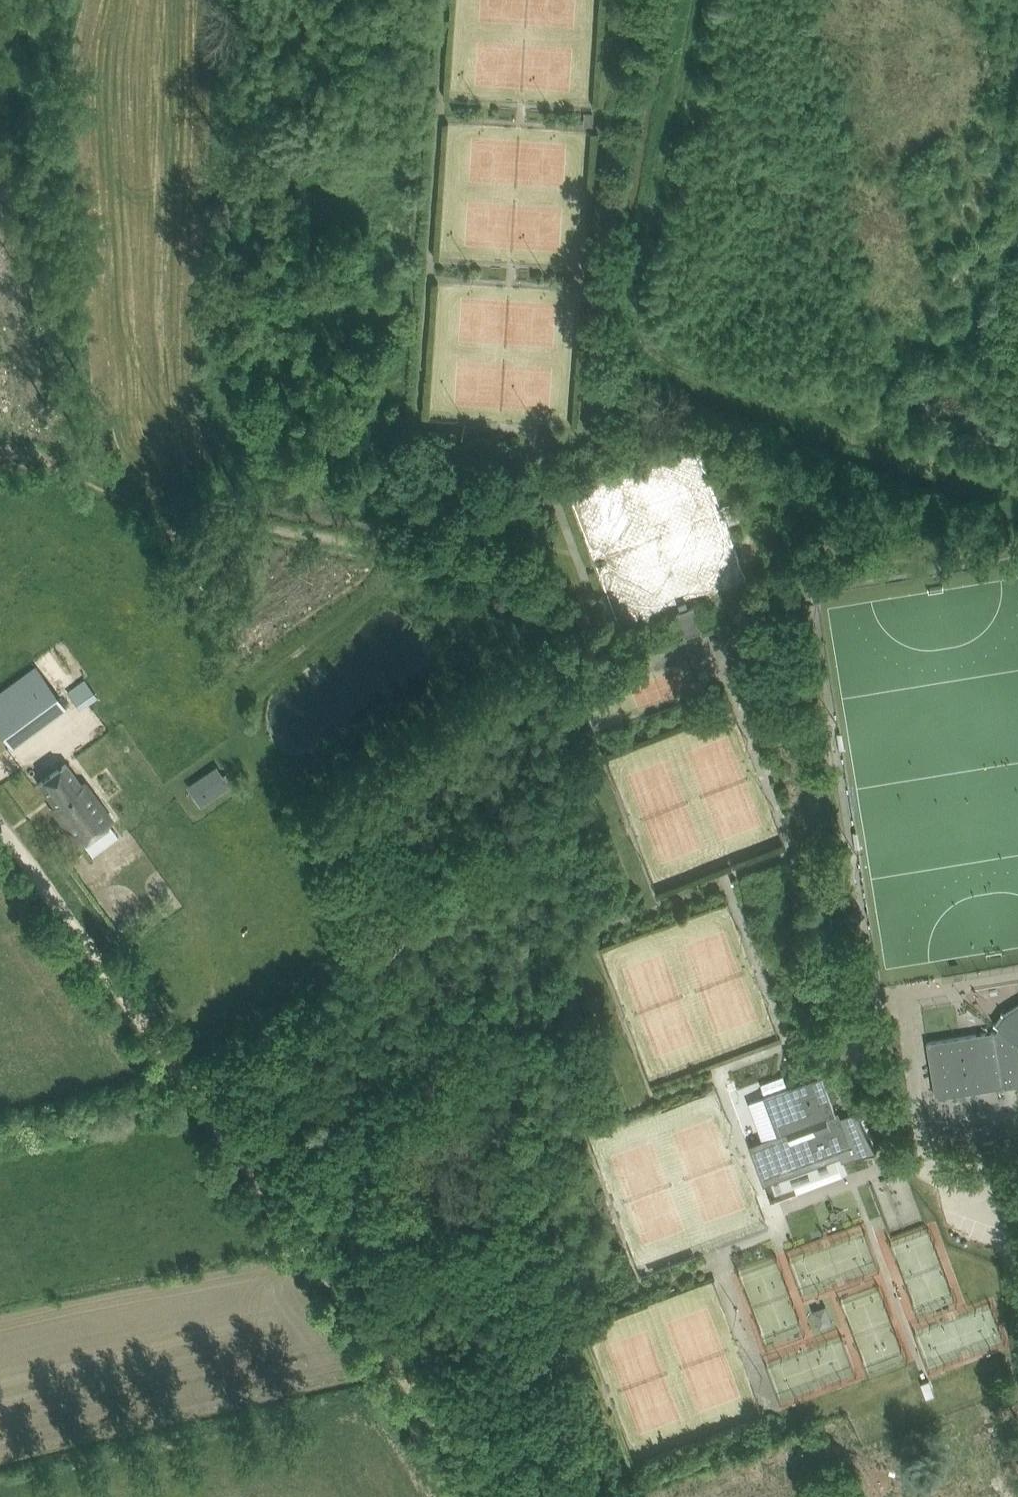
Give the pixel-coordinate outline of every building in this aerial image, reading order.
[(619,624),(745,584),(703,451),(574,492),(593,550),(597,548),(604,570),(602,571),(619,624)] [(693,604),(676,610),(686,635),(702,628),(693,604)] [(0,692),(0,729),(12,745),(26,735),(11,713),(35,696),(50,717),(64,707),(35,667),(0,692)] [(68,764),(41,784),(57,806),(54,808),(81,845),(114,821),(87,784),(84,787),(68,764)] [(223,775),(194,795),(202,806),(231,785),(223,775)] [(1003,1011),(995,1023),(999,1026),(996,1031),(947,1038),(927,1041),(936,1097),(1017,1084),(1017,1003),(1003,1011)] [(855,1104),(836,1111),(822,1074),(765,1097),(779,1133),(786,1131),(798,1163),(840,1147),(844,1157),(871,1147),(882,1144),(873,1133),(864,1121),(858,1111),(855,1104)] [(985,1156),(996,1155),(995,1140),(984,1141),(985,1156)]
